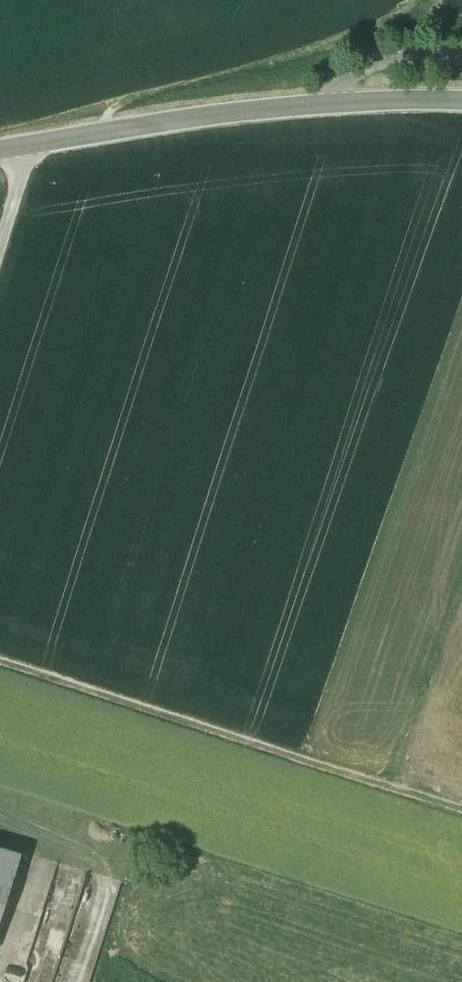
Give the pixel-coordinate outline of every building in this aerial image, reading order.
[(0,850),(0,927),(22,857),(0,850)]
